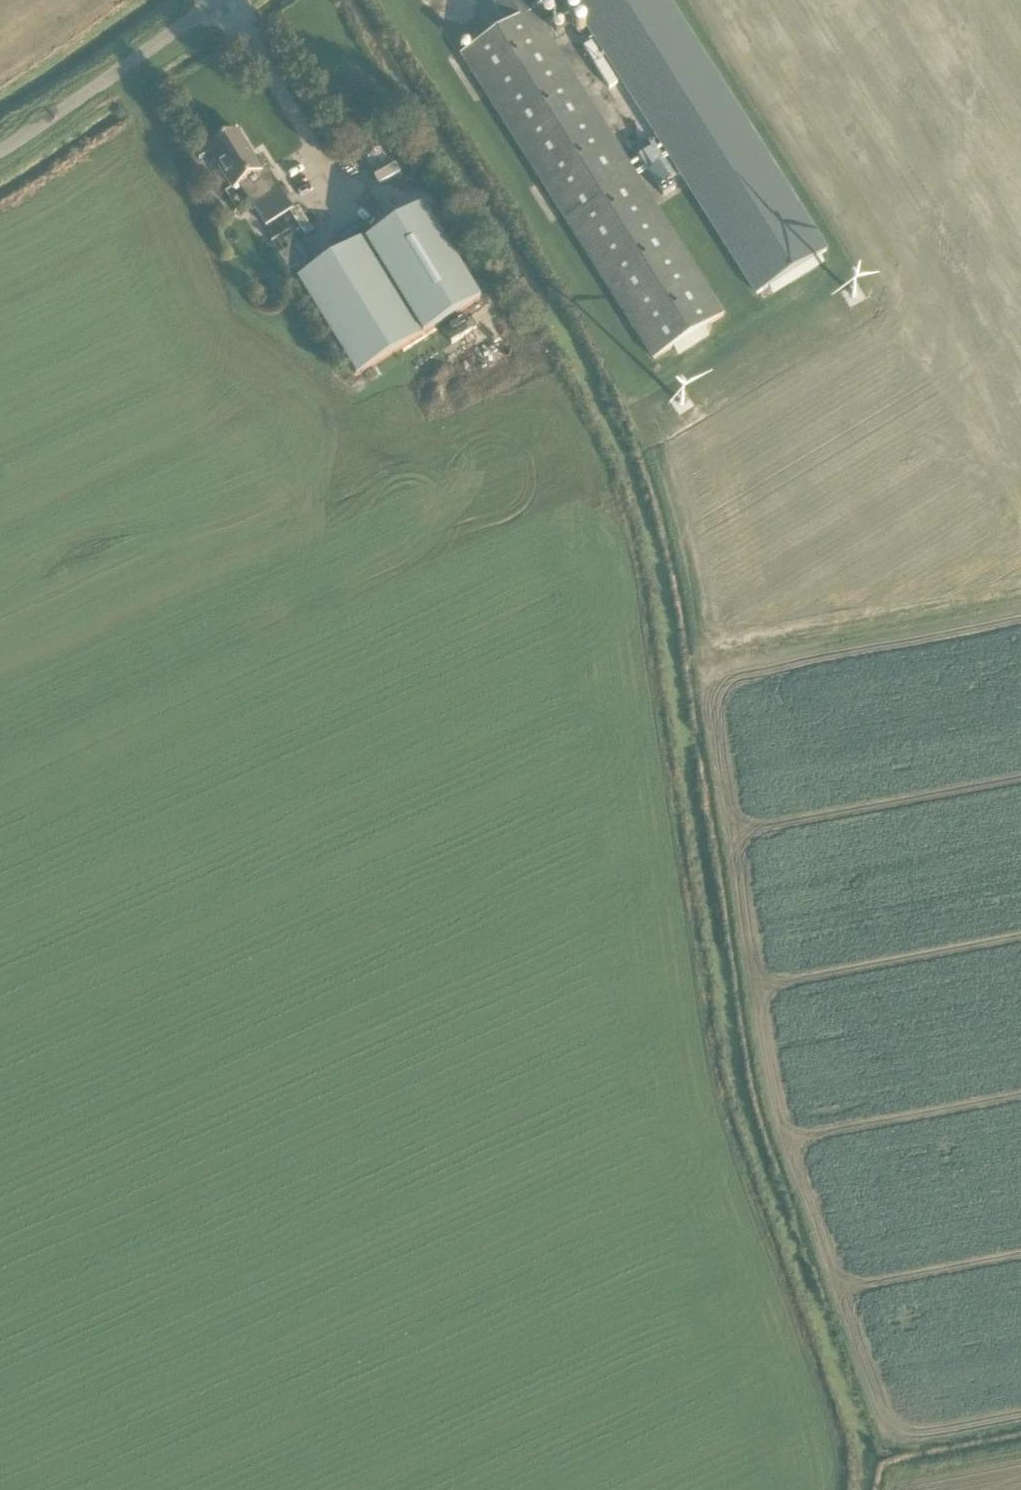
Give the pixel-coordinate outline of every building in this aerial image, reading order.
[(522,0),(500,0),(494,4),(508,26),(461,56),(558,210),(554,212),(539,188),(531,194),(550,224),(558,218),(557,216),(560,214),(653,361),(672,349),(677,357),(708,337),(703,329),(722,317),(529,11),(522,0)] [(529,11),(546,0),(522,0),(529,11)] [(756,295),(825,252),(667,0),(570,0),(756,295)] [(592,45),(583,50),(609,91),(617,85),(592,45)] [(265,229),(293,211),(266,169),(261,172),(236,133),(207,152),(232,191),(239,187),(265,229)] [(652,150),(639,158),(659,191),(672,183),(652,150)] [(356,378),(480,301),(422,208),(299,283),(356,378)] [(275,244),(293,275),(314,262),(296,231),(275,244)]
